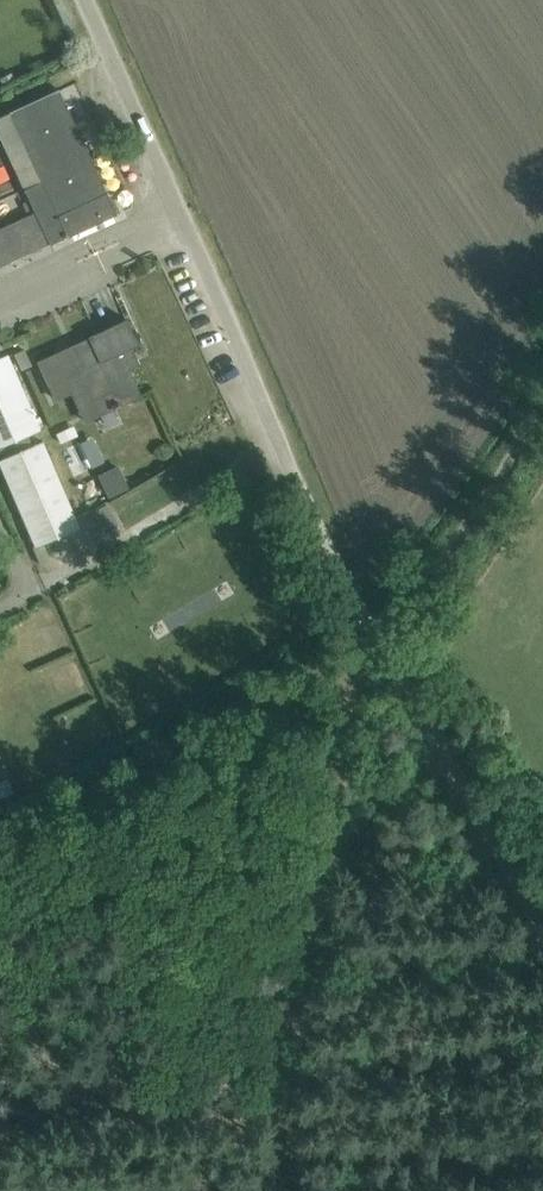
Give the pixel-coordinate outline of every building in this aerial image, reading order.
[(38,99),(10,112),(42,183),(25,191),(36,214),(0,230),(0,267),(50,244),(50,245),(68,237),(118,214),(59,89),(38,99)] [(90,339),(39,362),(56,399),(71,392),(87,385),(100,415),(100,414),(113,409),(140,395),(129,370),(121,353),(140,345),(128,319),(89,337),(90,339)] [(24,349),(14,353),(21,370),(31,365),(24,349)] [(39,429),(8,355),(0,358),(0,448),(39,429)] [(0,461),(0,462),(36,546),(39,544),(40,548),(45,546),(81,531),(78,522),(81,520),(80,518),(58,465),(54,467),(44,441),(0,461)] [(119,468),(100,476),(110,496),(128,487),(119,468)] [(32,619),(45,647),(67,637),(54,609),(32,619)] [(15,790),(2,762),(0,763),(0,797),(15,790)]
